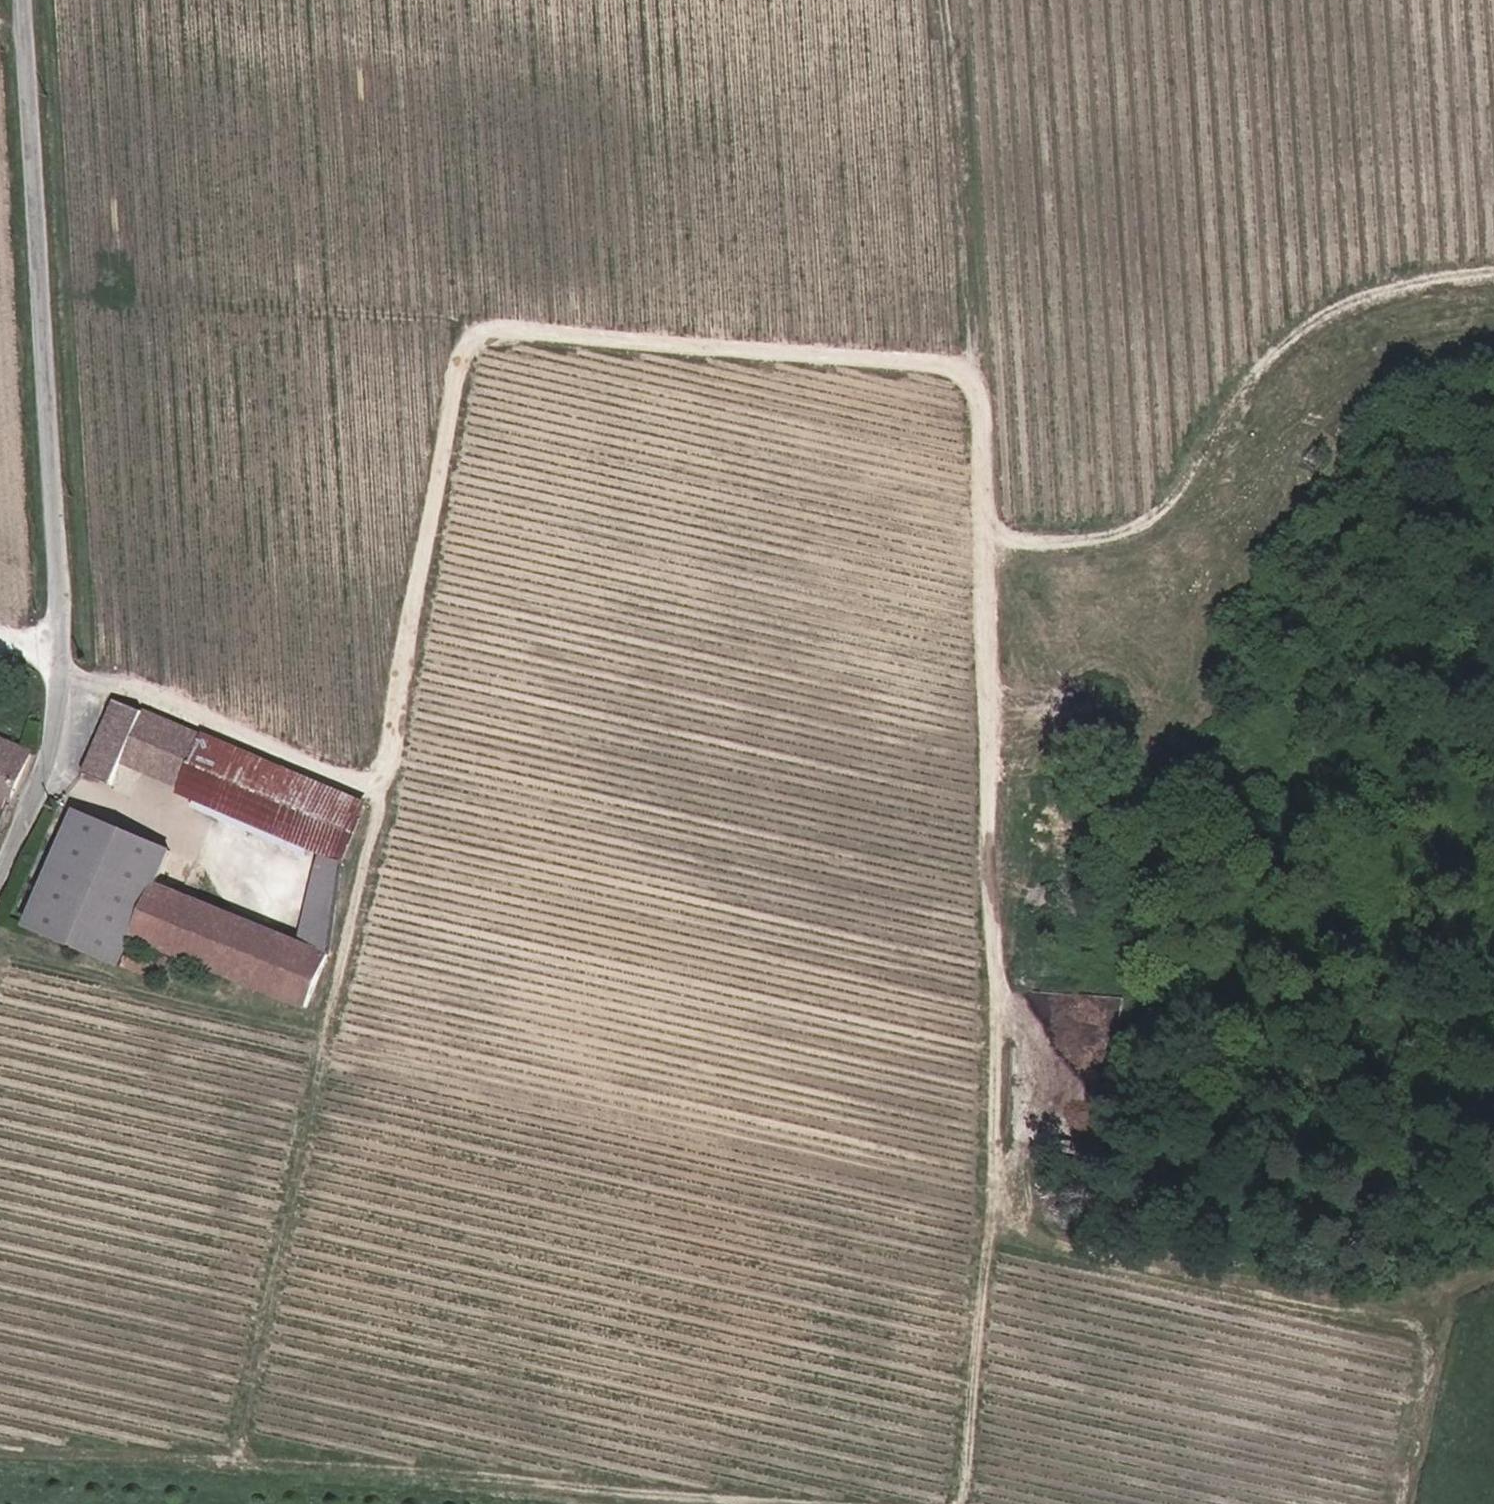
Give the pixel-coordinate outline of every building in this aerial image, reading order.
[(122,762),(143,712),(115,700),(84,774),(112,786),(122,762)] [(365,805),(143,712),(122,762),(182,788),(180,792),(322,853),(342,860),(365,805)] [(32,752),(0,739),(0,793),(8,797),(12,799),(32,752)] [(8,797),(0,793),(0,814),(1,814),(8,797)] [(156,885),(170,851),(75,811),(27,926),(122,966),(132,943),(134,938),(156,885)] [(328,956),(342,860),(322,853),(302,944),(328,956)] [(302,944),(156,885),(134,938),(307,1008),(328,956),(302,944)] [(158,980),(167,957),(132,943),(122,966),(158,980)]
